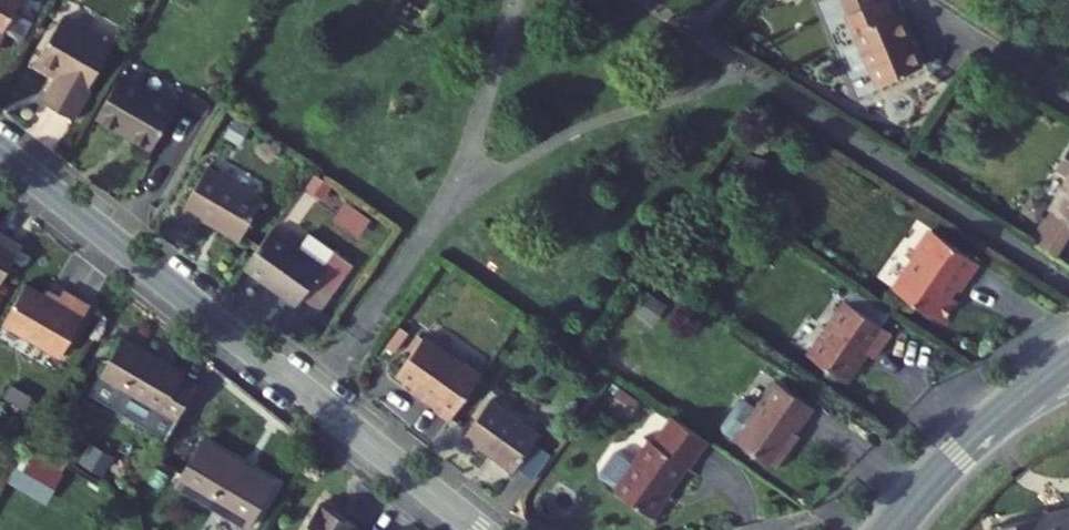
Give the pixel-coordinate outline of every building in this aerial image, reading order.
[(21,0),(0,0),(0,37),(21,0)] [(892,29),(885,11),(848,27),(876,100),(920,81),(899,28),(892,29)] [(48,77),(35,101),(71,122),(111,50),(54,18),(27,65),(48,77)] [(121,80),(98,121),(154,152),(177,110),(121,80)] [(199,238),(207,225),(245,248),(270,206),(213,172),(180,227),(199,238)] [(344,202),(332,221),(359,239),(371,220),(344,202)] [(960,292),(980,265),(932,231),(916,254),(914,261),(894,290),(941,323),(956,302),(948,296),(954,288),(960,292)] [(249,272),(304,306),(328,266),(273,232),(249,272)] [(17,254),(1,245),(0,246),(0,286),(17,254)] [(28,281),(4,323),(61,357),(94,301),(66,285),(59,297),(28,281)] [(842,309),(813,354),(852,380),(872,350),(880,355),(891,339),(842,309)] [(440,412),(456,422),(487,376),(429,338),(404,376),(445,404),(440,412)] [(123,346),(99,388),(177,434),(198,399),(180,389),(184,381),(123,346)] [(784,442),(810,404),(773,379),(733,439),(773,466),(788,445),(784,442)] [(486,452),(521,475),(545,438),(495,404),(468,444),(484,455),(486,452)] [(656,445),(647,440),(611,493),(658,524),(675,499),(668,494),(687,466),(694,471),(712,445),(675,419),(656,445)] [(178,491),(243,529),(255,529),(283,485),(255,469),(251,475),(205,449),(178,491)] [(8,487),(49,504),(62,473),(22,456),(8,487)] [(357,529),(358,526),(333,511),(332,513),(319,506),(305,529),(358,529),(357,529)] [(1000,529),(1068,529),(1068,515),(1000,529)]
